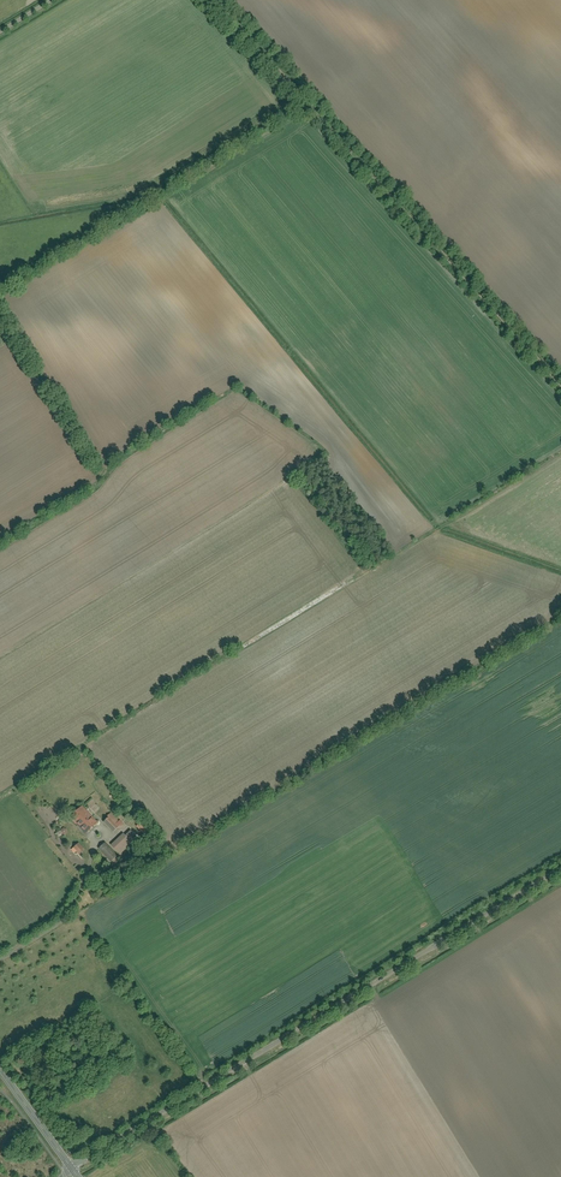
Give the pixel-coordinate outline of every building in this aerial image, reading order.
[(99,821),(82,804),(70,816),(86,833),(99,821)] [(119,819),(111,811),(107,816),(108,817),(104,821),(114,831),(119,826),(120,827),(124,823),(120,819),(119,819)] [(151,829),(141,820),(136,826),(145,835),(151,829)] [(131,828),(125,834),(133,841),(135,844),(141,839),(131,828)] [(125,834),(124,832),(111,844),(120,853),(133,841),(125,834)] [(118,854),(105,841),(98,848),(111,861),(118,854)] [(85,848),(79,842),(73,847),(79,854),(85,848)]
